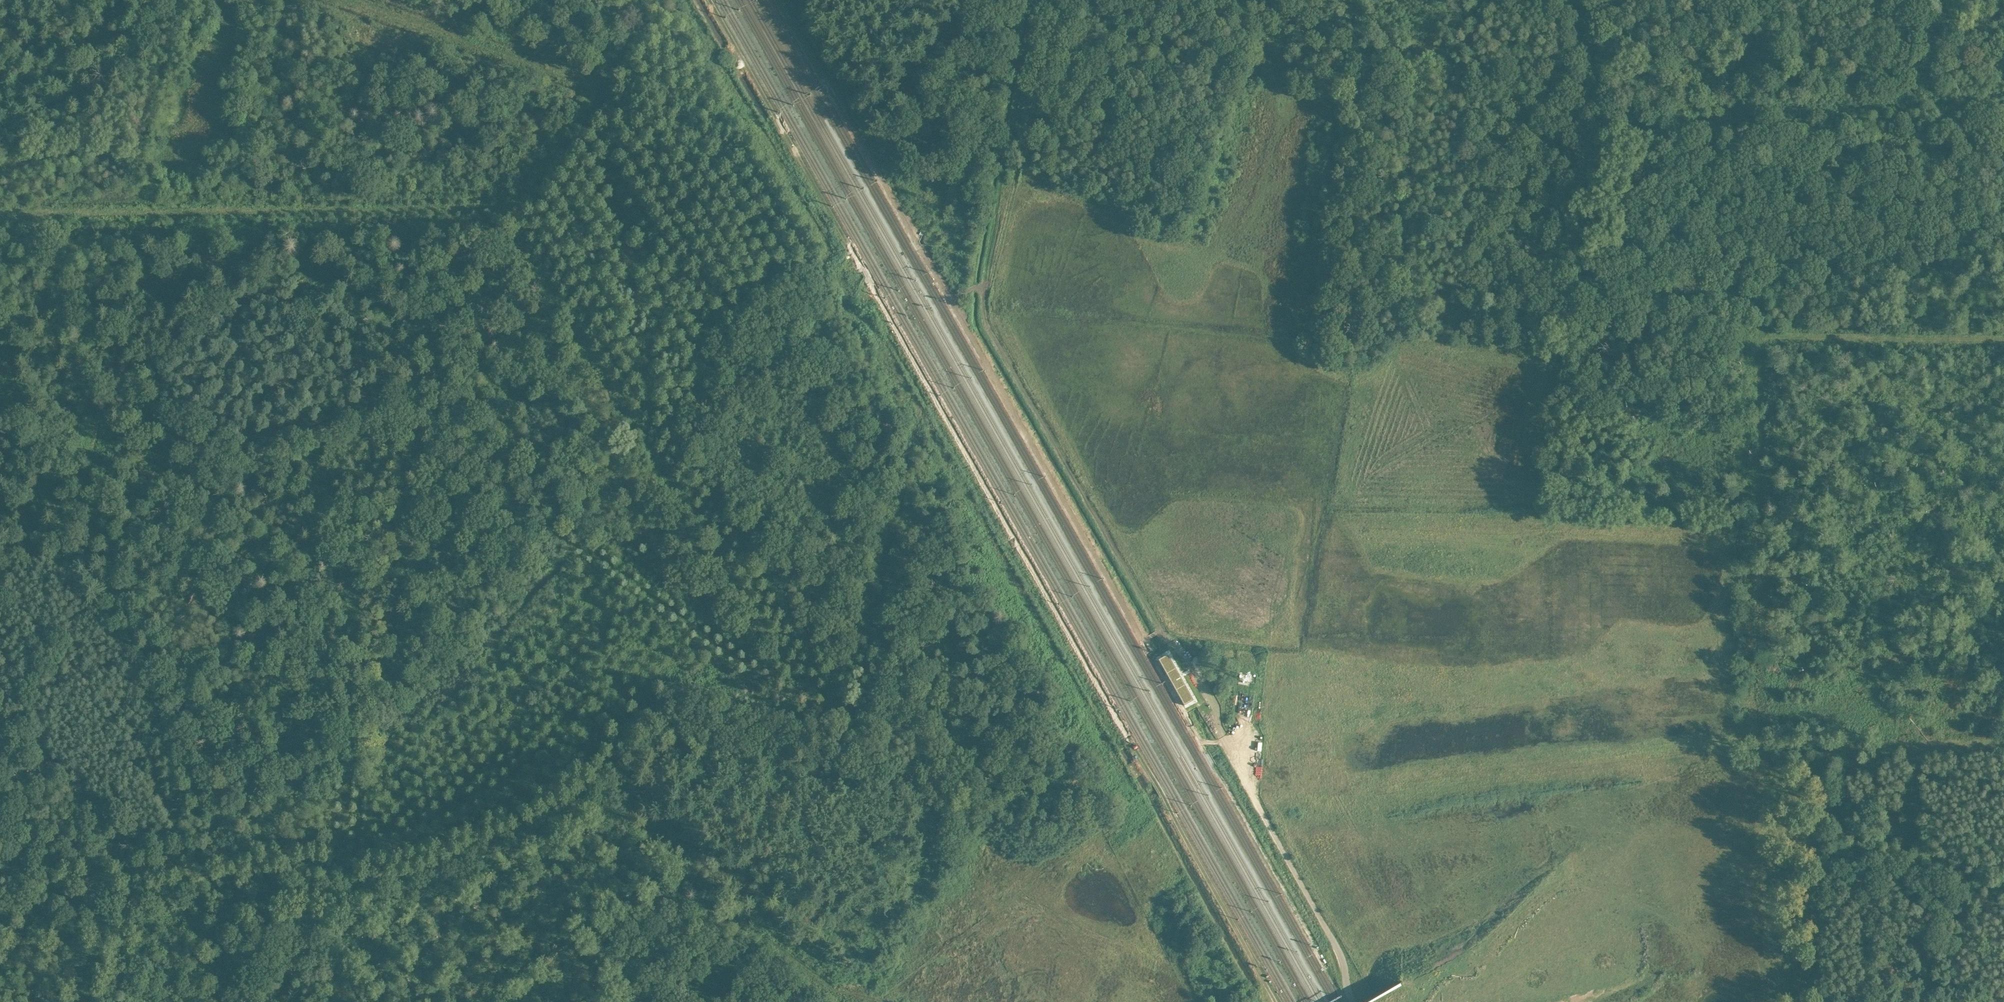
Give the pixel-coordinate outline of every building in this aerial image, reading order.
[(1168,653),(1158,658),(1184,704),(1194,699),(1168,653)]
